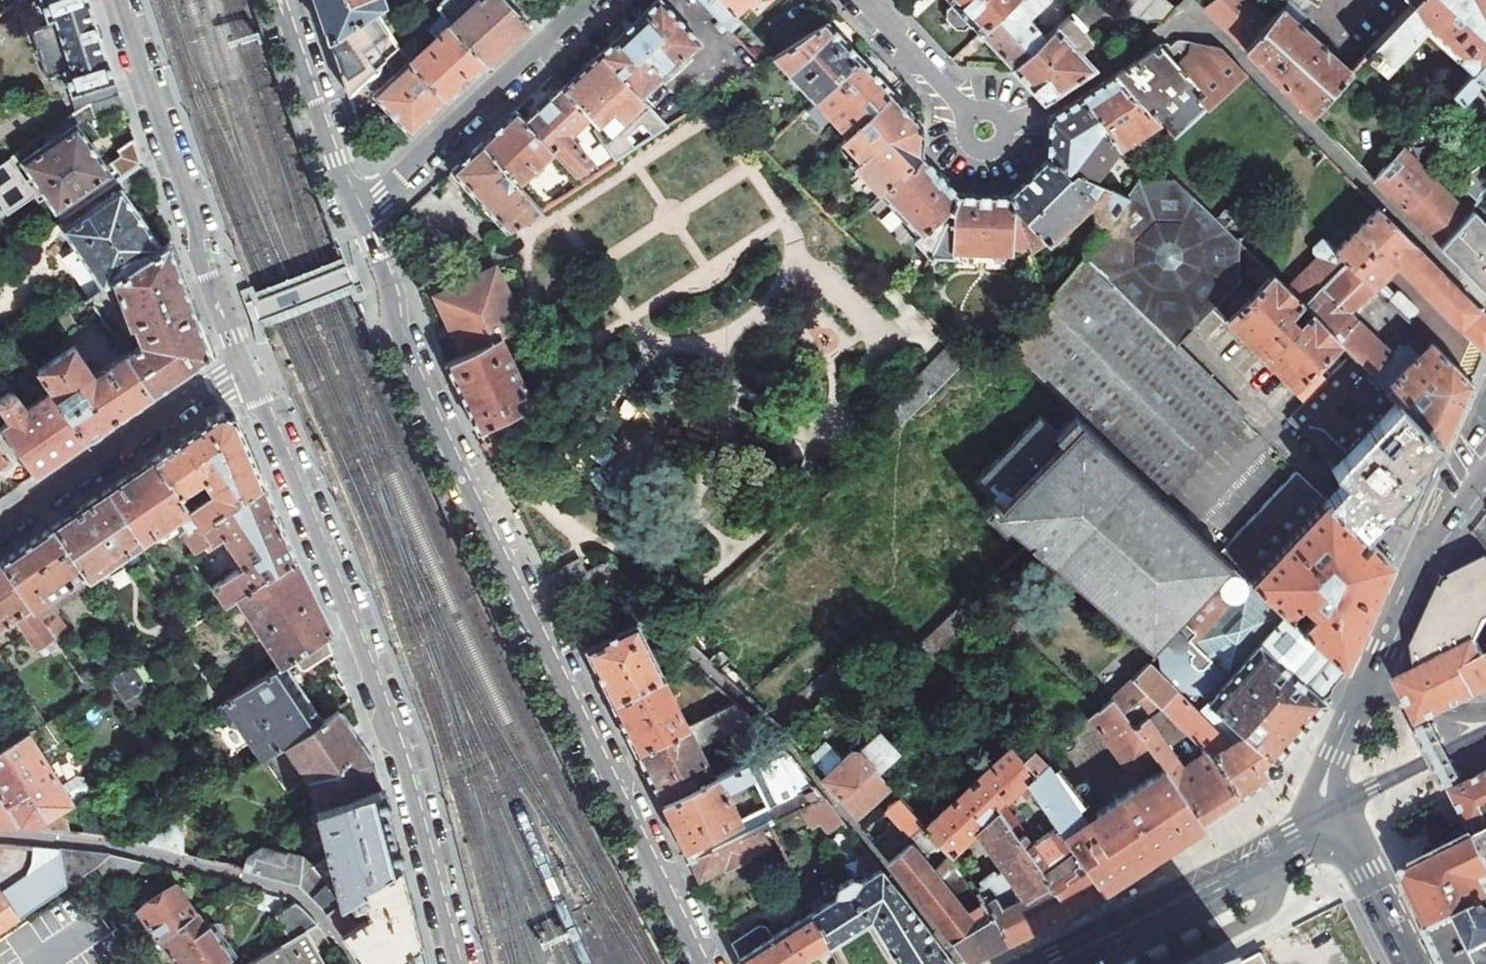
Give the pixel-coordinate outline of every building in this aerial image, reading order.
[(119,95),(107,57),(104,57),(95,30),(86,6),(89,4),(88,0),(42,0),(50,24),(31,31),(47,79),(65,73),(72,93),(61,97),(68,117),(85,106),(119,95)] [(329,36),(348,24),(352,21),(372,8),(382,2),(381,0),(316,0),(329,36)] [(485,64),(510,41),(537,15),(527,0),(443,0),(437,6),(449,25),(485,64)] [(537,15),(550,3),(548,0),(527,0),(537,15)] [(598,54),(633,91),(640,98),(698,43),(674,18),(678,14),(673,8),(669,12),(658,0),(655,0),(598,54)] [(728,29),(739,19),(732,13),(747,0),(701,0),(728,29)] [(978,33),(1013,0),(947,0),(950,3),(944,8),(943,19),(953,29),(964,28),(969,23),(978,33)] [(1010,67),(1043,37),(1025,17),(1042,0),(1013,0),(978,33),(1010,67)] [(1162,23),(1173,10),(1161,0),(1139,0),(1127,14),(1162,23)] [(1243,47),(1266,21),(1246,0),(1215,0),(1206,9),(1243,47)] [(1485,55),(1485,0),(1414,0),(1410,4),(1363,55),(1371,61),(1376,55),(1387,66),(1411,40),(1405,35),(1416,22),(1455,58),(1458,57),(1472,70),(1485,55)] [(1069,42),(1107,8),(1081,2),(1043,37),(1010,67),(1042,102),(1093,69),(1069,42)] [(1243,47),(1309,113),(1350,68),(1279,6),(1266,21),(1243,47)] [(372,8),(352,21),(373,55),(385,56),(394,72),(371,93),(409,134),(445,101),(408,61),(398,46),(372,8)] [(801,37),(772,56),(812,99),(857,56),(824,21),(811,30),(801,37)] [(795,29),(801,37),(811,30),(806,21),(795,29)] [(348,24),(329,36),(336,59),(360,43),(348,24)] [(424,47),(408,61),(445,101),(466,81),(485,64),(449,25),(424,47)] [(413,36),(398,46),(408,61),(424,47),(413,36)] [(1185,41),(1159,44),(1184,72),(1212,101),(1244,72),(1219,47),(1185,41)] [(1112,75),(1147,111),(1184,72),(1159,44),(1152,48),(1112,75)] [(598,54),(561,88),(588,116),(593,122),(590,125),(613,159),(666,125),(655,114),(625,134),(611,112),(633,91),(598,54)] [(1472,70),(1451,92),(1461,101),(1474,87),(1473,82),(1475,79),(1485,89),(1485,55),(1472,70)] [(890,91),(857,56),(812,99),(845,134),(890,91)] [(1184,72),(1147,111),(1154,118),(1173,137),(1212,101),(1184,72)] [(1112,75),(1076,97),(1118,144),(1154,118),(1147,111),(1112,75)] [(561,88),(524,122),(551,150),(574,173),(589,159),(567,136),(588,116),(561,88)] [(920,123),(890,91),(845,134),(840,139),(858,157),(851,163),(878,192),(920,154),(920,123)] [(142,164),(134,138),(119,149),(121,153),(117,159),(106,167),(77,126),(83,122),(124,109),(119,95),(85,106),(68,117),(73,126),(21,163),(31,177),(24,182),(14,167),(0,177),(0,198),(9,210),(33,193),(40,203),(46,198),(62,220),(98,194),(142,164)] [(1047,128),(1046,159),(1089,180),(1118,144),(1076,97),(1048,116),(1047,128)] [(499,125),(477,146),(514,184),(517,182),(551,150),(524,122),(514,112),(499,125)] [(1475,130),(1484,138),(1485,136),(1485,118),(1475,130)] [(477,146),(450,171),(478,201),(506,230),(541,207),(517,182),(514,184),(477,146)] [(1372,178),(1436,243),(1465,212),(1401,147),(1372,178)] [(940,176),(920,154),(878,192),(916,233),(913,240),(928,257),(957,194),(940,176)] [(1109,218),(1081,256),(1172,346),(1208,310),(1231,287),(1256,262),(1237,243),(1212,219),(1150,158),(1123,197),(1109,218)] [(1027,177),(1010,194),(1028,243),(1031,253),(1053,237),(1089,203),(1109,218),(1123,197),(1089,180),(1046,159),(1027,177)] [(77,250),(103,288),(113,281),(161,249),(124,196),(148,181),(142,164),(98,194),(104,202),(63,231),(77,250)] [(1469,200),(1472,204),(1485,189),(1485,171),(1481,175),(1470,186),(1476,192),(1469,200)] [(984,194),(957,194),(928,257),(952,256),(952,249),(1011,249),(1011,244),(1028,243),(1010,194),(984,194)] [(1482,352),(1485,343),(1485,318),(1375,205),(1332,250),(1323,240),(1318,240),(1310,248),(1311,253),(1316,258),(1284,290),(1297,302),(1300,305),(1345,260),(1372,286),(1393,265),(1482,352)] [(1485,293),(1485,221),(1470,206),(1465,212),(1436,243),(1485,293)] [(1212,219),(1237,243),(1244,235),(1244,226),(1228,211),(1222,210),(1212,219)] [(124,357),(151,397),(208,359),(210,353),(191,301),(169,243),(161,249),(113,281),(130,325),(134,324),(141,345),(124,357)] [(103,288),(77,250),(60,261),(86,300),(103,288)] [(1073,412),(1162,497),(1237,417),(1215,389),(1172,346),(1081,256),(1054,291),(1051,296),(1052,297),(1037,312),(1037,314),(1010,352),(1073,412)] [(1335,340),(1348,353),(1441,444),(1466,387),(1469,380),(1429,341),(1418,353),(1409,345),(1398,345),(1390,353),(1346,311),(1372,286),(1345,260),(1300,305),(1307,313),(1335,340)] [(437,298),(465,353),(500,335),(521,324),(493,269),(437,298)] [(1286,389),(1300,402),(1323,379),(1309,366),(1335,340),(1307,313),(1294,325),(1284,315),(1297,302),(1284,290),(1269,275),(1244,301),(1231,287),(1208,310),(1222,324),(1225,321),(1290,385),(1286,389)] [(450,374),(475,429),(528,403),(500,335),(465,353),(445,363),(450,374)] [(929,395),(969,355),(954,341),(914,381),(929,395)] [(120,418),(151,397),(124,357),(94,377),(74,348),(39,372),(53,391),(87,441),(120,418)] [(1341,480),(1332,490),(1368,525),(1378,515),(1404,526),(1430,468),(1441,444),(1348,353),(1323,379),(1300,402),(1285,418),(1320,451),(1325,446),(1339,458),(1334,464),(1329,469),(1341,480)] [(53,391),(30,408),(24,407),(18,398),(18,395),(10,395),(2,400),(0,406),(0,409),(5,415),(7,414),(11,420),(1,427),(35,476),(41,471),(87,441),(53,391)] [(528,403),(475,429),(483,445),(497,461),(543,418),(528,403)] [(190,509),(199,523),(263,482),(244,436),(236,417),(220,412),(154,457),(181,496),(204,481),(212,494),(190,509)] [(1200,692),(1206,698),(1205,699),(1239,729),(1270,756),(1273,752),(1277,748),(1283,754),(1290,746),(1325,705),(1325,704),(1315,696),(1341,667),(1248,578),(1220,552),(1162,497),(1073,412),(1055,431),(1038,414),(975,481),(992,498),(981,509),(1001,528),(1006,524),(1156,653),(1157,661),(1160,667),(1164,674),(1170,681),(1176,685),(1183,689),(1191,692),(1200,692)] [(11,462),(0,445),(0,470),(11,462)] [(1325,446),(1320,451),(1334,464),(1339,458),(1325,446)] [(116,484),(105,491),(142,542),(180,517),(187,527),(180,532),(194,552),(203,546),(206,551),(215,545),(199,523),(190,509),(181,496),(154,457),(116,484)] [(1229,543),(1256,570),(1321,501),(1293,474),(1229,543)] [(992,498),(975,481),(964,493),(981,509),(992,498)] [(222,606),(234,598),(294,559),(279,520),(263,482),(199,523),(215,545),(215,540),(223,535),(243,565),(210,588),(222,606)] [(1248,578),(1341,667),(1347,654),(1383,572),(1388,561),(1370,544),(1362,552),(1352,542),(1368,525),(1332,490),(1321,501),(1256,570),(1248,578)] [(95,498),(54,526),(87,574),(89,578),(142,542),(105,491),(95,498)] [(0,562),(0,563),(33,611),(87,574),(54,526),(12,554),(0,562)] [(1248,578),(1256,570),(1229,543),(1220,552),(1248,578)] [(1419,669),(1479,638),(1485,623),(1485,558),(1468,566),(1463,568),(1446,575),(1439,591),(1429,616),(1416,645),(1416,647),(1417,658),(1419,669)] [(279,667),(325,637),(331,633),(326,623),(294,559),(234,598),(279,667)] [(548,576),(555,590),(586,573),(578,559),(556,570),(557,572),(548,576)] [(33,611),(0,563),(0,632),(33,611)] [(42,624),(36,615),(20,626),(39,654),(55,643),(42,624)] [(50,617),(42,624),(55,643),(57,646),(66,639),(66,633),(58,620),(50,617)] [(658,677),(661,676),(634,622),(583,647),(610,702),(658,677)] [(260,761),(261,760),(284,744),(319,720),(286,669),(295,663),(298,668),(306,670),(331,653),(325,637),(279,667),(221,705),(224,709),(222,715),(229,725),(236,726),(248,744),(246,746),(255,758),(256,757),(260,761)] [(1466,702),(1472,699),(1480,695),(1466,667),(1485,657),(1485,650),(1479,638),(1419,669),(1411,673),(1400,679),(1404,687),(1466,702)] [(680,653),(660,663),(666,674),(690,662),(680,653)] [(1480,695),(1485,692),(1485,657),(1466,667),(1480,695)] [(1159,705),(1181,726),(1194,711),(1145,663),(1130,677),(1159,705)] [(109,681),(129,710),(136,706),(129,696),(143,687),(129,667),(109,681)] [(629,740),(634,751),(685,725),(679,712),(676,713),(658,677),(610,702),(629,740)] [(1210,754),(1204,749),(1181,765),(1147,715),(1159,705),(1130,677),(1110,695),(1199,821),(1206,816),(1222,806),(1236,796),(1212,754),(1210,754)] [(1466,702),(1404,687),(1415,708),(1418,713),(1423,724),(1446,712),(1466,702)] [(1025,779),(1099,887),(1149,854),(1199,821),(1110,695),(1087,716),(1124,764),(1135,766),(1144,759),(1154,772),(1082,820),(1043,762),(1017,735),(1006,745),(1032,772),(1025,779)] [(647,776),(660,803),(709,777),(694,746),(750,718),(733,702),(685,725),(634,751),(647,776)] [(1181,726),(1159,705),(1147,715),(1181,765),(1204,749),(1181,726)] [(284,744),(306,777),(315,810),(379,785),(373,765),(372,761),(335,709),(319,720),(284,744)] [(1212,754),(1236,796),(1248,788),(1273,772),(1275,768),(1277,764),(1274,760),(1270,756),(1239,729),(1226,742),(1194,711),(1181,726),(1204,749),(1210,754),(1212,754)] [(782,733),(803,759),(814,750),(792,723),(782,733)] [(1436,726),(1421,734),(1434,757),(1450,789),(1466,780),(1449,749),(1436,726)] [(813,771),(836,800),(870,769),(872,772),(892,752),(874,732),(854,751),(846,750),(824,774),(818,767),(813,771)] [(6,810),(5,825),(15,825),(32,826),(37,827),(63,809),(83,796),(76,784),(71,783),(62,789),(29,733),(1,752),(21,784),(15,788),(20,802),(6,810)] [(686,855),(689,861),(765,824),(794,810),(821,796),(796,765),(790,758),(785,752),(776,743),(742,760),(749,773),(765,806),(737,820),(682,847),(686,855)] [(284,792),(306,777),(284,744),(261,760),(284,792)] [(990,911),(1005,940),(1019,933),(1036,924),(1048,918),(1068,908),(997,806),(1025,779),(1032,772),(1006,745),(942,805),(933,796),(935,794),(902,757),(899,759),(892,752),(872,772),(887,788),(895,797),(899,801),(917,822),(947,854),(974,829),(1001,868),(995,873),(992,869),(986,873),(981,867),(976,871),(981,877),(977,881),(980,885),(974,890),(990,911)] [(5,825),(6,810),(20,802),(15,788),(21,784),(1,752),(0,751),(0,824),(5,825)] [(749,773),(742,760),(709,777),(660,803),(678,839),(682,847),(737,820),(720,785),(723,783),(725,786),(749,773)] [(852,820),(887,788),(872,772),(870,769),(836,800),(852,820)] [(1452,792),(1477,838),(1410,873),(1415,884),(1483,849),(1485,848),(1485,830),(1469,796),(1485,787),(1485,772),(1452,792)] [(997,806),(1068,908),(1070,906),(1072,905),(1079,900),(1099,887),(1025,779),(997,806)] [(297,884),(324,910),(398,861),(396,850),(381,794),(379,785),(315,810),(309,814),(313,821),(318,817),(336,879),(329,882),(305,859),(262,848),(247,858),(242,869),(297,884)] [(1469,796),(1485,830),(1485,787),(1469,796)] [(821,796),(794,810),(810,829),(818,823),(850,865),(866,852),(821,796)] [(917,822),(899,801),(885,811),(895,824),(870,843),(880,855),(898,839),(917,822)] [(63,809),(37,827),(64,830),(63,809)] [(171,821),(139,842),(180,853),(182,845),(181,834),(171,821)] [(880,855),(965,961),(978,954),(999,943),(1005,940),(990,911),(974,890),(947,854),(917,822),(898,839),(880,855)] [(689,861),(699,881),(775,844),(765,824),(689,861)] [(24,870),(20,877),(0,891),(0,930),(63,887),(52,848),(0,843),(0,867),(24,870)] [(110,855),(52,848),(63,887),(92,867),(110,855)] [(1483,849),(1415,884),(1437,927),(1442,937),(1485,915),(1485,848),(1483,849)] [(110,855),(92,867),(108,889),(145,863),(110,855)] [(362,963),(393,963),(420,941),(418,933),(401,871),(398,861),(324,910),(362,963)] [(826,944),(869,918),(873,925),(897,963),(955,963),(879,869),(858,883),(854,879),(850,879),(835,887),(835,892),(837,896),(810,913),(826,944)] [(173,884),(135,911),(157,940),(158,940),(194,914),(173,884)] [(307,914),(294,902),(274,915),(289,939),(306,929),(315,923),(307,914)] [(803,958),(826,944),(810,913),(773,935),(766,923),(757,921),(727,939),(739,963),(807,963),(803,958)] [(194,914),(158,940),(176,963),(220,963),(233,955),(221,938),(224,936),(225,930),(219,921),(214,920),(211,923),(210,921),(204,926),(194,914)] [(1442,937),(1455,963),(1485,963),(1485,915),(1442,937)] [(306,929),(289,939),(249,963),(324,963),(317,951),(319,950),(306,929)] [(1261,947),(1252,951),(1228,963),(1270,963),(1261,947)]
